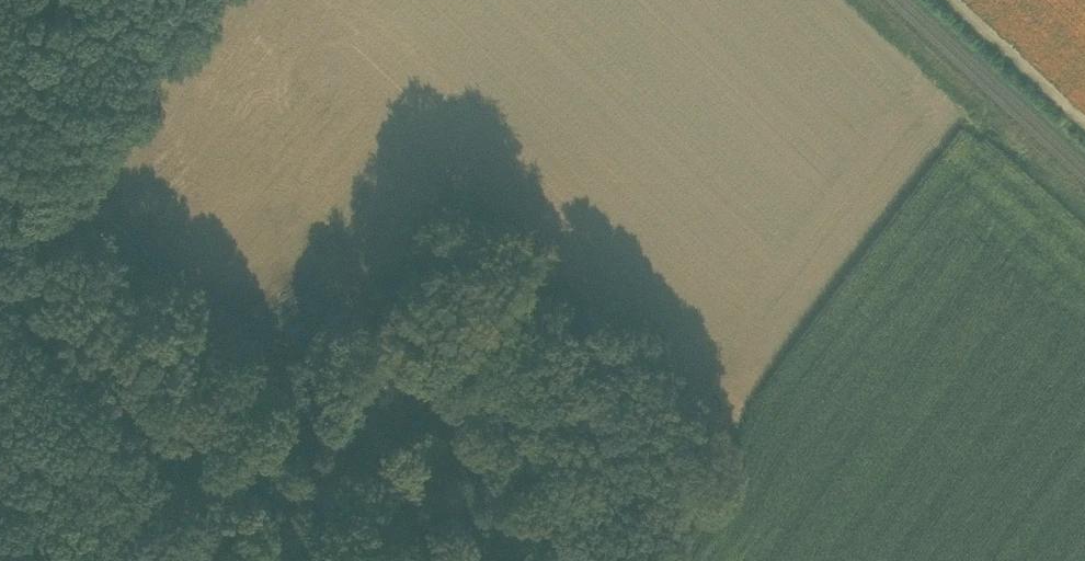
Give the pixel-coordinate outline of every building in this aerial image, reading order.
[(477,507),(482,513),(501,493),(495,488),(477,507)]
